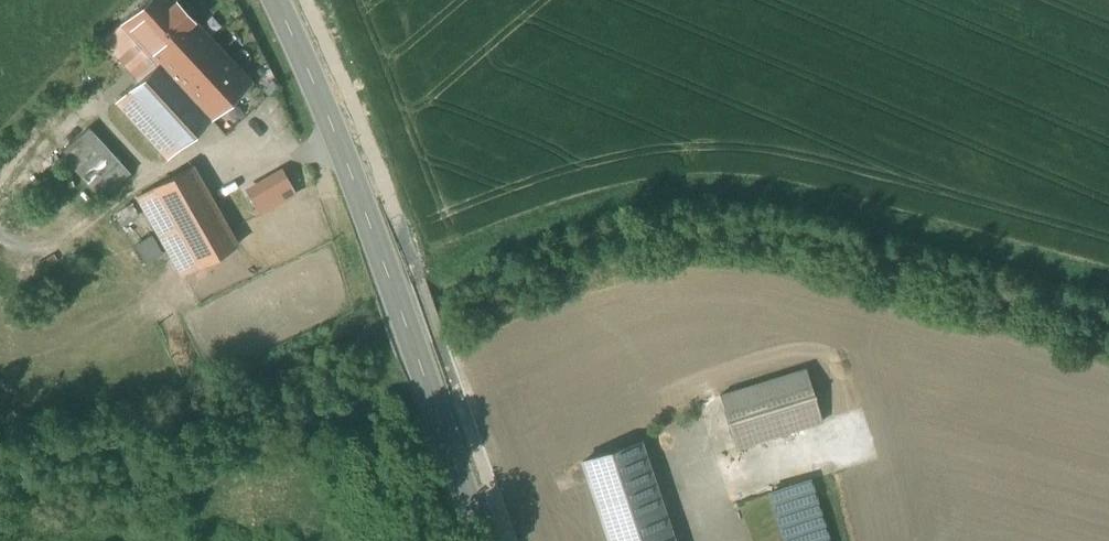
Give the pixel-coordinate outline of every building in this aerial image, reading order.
[(157,63),(199,25),(176,0),(147,0),(121,23),(157,63)] [(250,82),(199,25),(157,63),(115,101),(167,158),(250,82)] [(103,196),(128,174),(86,128),(62,150),(103,196)] [(236,245),(191,166),(137,196),(174,262),(182,276),(236,245)] [(805,369),(719,395),(736,447),(822,421),(805,369)] [(582,461),(610,540),(672,540),(638,442),(582,461)] [(770,492),(785,540),(824,540),(806,481),(770,492)]
